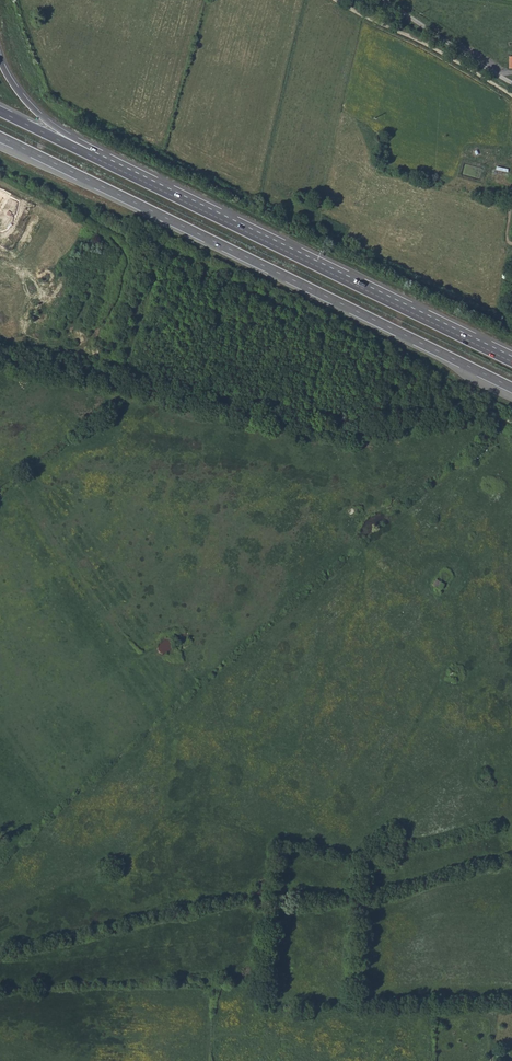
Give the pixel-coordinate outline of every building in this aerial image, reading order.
[(436,578),(433,584),(440,588),(443,582),(436,578)]
